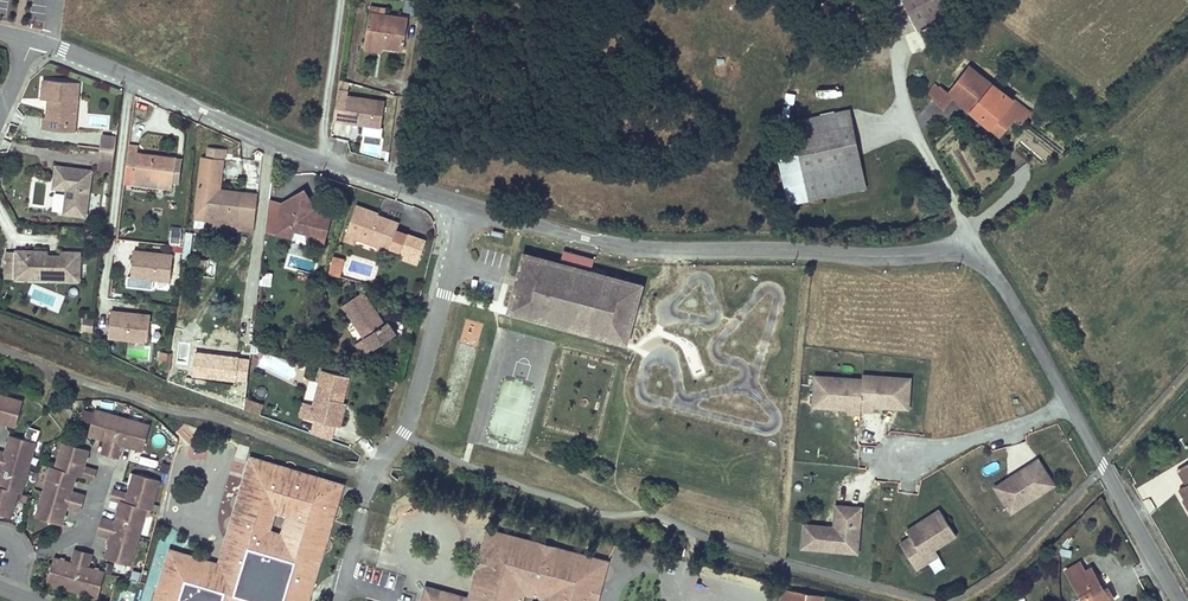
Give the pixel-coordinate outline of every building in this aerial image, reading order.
[(903,1),(918,30),(931,23),(935,31),(952,22),(948,15),(966,6),(964,0),(905,0),(903,1)] [(408,18),(377,14),(370,13),(366,39),(383,42),(382,46),(403,49),(408,18)] [(383,42),(366,39),(364,48),(382,50),(382,46),(383,42)] [(991,85),(968,66),(948,92),(941,86),(940,87),(936,84),(927,93),(932,97),(932,98),(944,110),(954,97),(990,128),(1014,100),(991,85)] [(76,114),(79,82),(44,79),(42,99),(53,100),(53,105),(48,109),(47,117),(44,117),(43,129),(68,131),(69,120),(76,114)] [(336,91),(332,122),(380,127),(384,97),(336,91)] [(1024,108),(1014,100),(990,128),(1000,136),(1013,120),(1019,126),(1030,112),(1024,108)] [(866,188),(849,109),(791,122),(797,152),(786,154),(793,187),(804,184),(808,200),(866,188)] [(74,132),(76,114),(69,120),(68,131),(74,132)] [(116,137),(102,135),(100,148),(115,150),(116,137)] [(219,190),(215,189),(215,185),(220,186),(224,149),(208,147),(207,157),(203,156),(195,220),(195,227),(207,228),(208,227),(239,230),(239,226),(254,228),(257,204),(241,202),(242,193),(219,190)] [(112,171),(115,150),(100,148),(98,169),(112,171)] [(176,157),(137,153),(136,159),(127,158),(124,183),(133,184),(133,185),(172,189),(173,183),(176,157)] [(179,184),(182,158),(176,157),(173,183),(179,184)] [(91,171),(56,166),(54,188),(67,189),(70,190),(69,194),(67,193),(64,213),(85,216),(91,171)] [(304,215),(308,198),(303,190),(292,197),(288,211),(281,210),(277,227),(281,234),(293,237),(295,229),(308,232),(306,238),(320,241),(326,237),(331,219),(328,219),(329,213),(323,212),(321,219),(304,215)] [(258,194),(242,193),(241,202),(257,204),(258,194)] [(288,211),(292,197),(283,202),(281,210),(288,211)] [(323,212),(315,210),(308,198),(304,215),(321,219),(323,212)] [(399,223),(378,215),(379,213),(357,205),(344,240),(356,244),(357,239),(362,234),(379,240),(380,247),(390,250),(390,248),(401,251),(407,234),(397,230),(399,223)] [(181,244),(181,228),(172,227),(172,243),(181,244)] [(185,231),(183,257),(191,257),(192,232),(185,231)] [(379,240),(362,234),(357,239),(380,247),(379,240)] [(426,241),(407,234),(401,251),(405,252),(420,258),(426,241)] [(173,280),(174,252),(133,249),(131,286),(154,288),(154,279),(173,280)] [(60,256),(51,256),(51,259),(48,259),(48,256),(48,251),(16,250),(16,252),(15,270),(26,270),(26,277),(47,278),(47,280),(79,281),(81,252),(61,252),(60,256)] [(506,316),(627,343),(642,281),(590,269),(593,257),(563,250),(560,259),(521,250),(506,316)] [(15,270),(16,252),(7,252),(6,277),(15,277),(15,270)] [(420,258),(405,252),(403,258),(418,263),(420,258)] [(338,276),(343,258),(339,257),(338,262),(332,260),(329,269),(336,271),(335,275),(338,276)] [(216,278),(219,260),(208,258),(205,277),(216,278)] [(15,270),(15,277),(15,279),(47,280),(47,278),(26,277),(26,270),(15,270)] [(262,271),(259,284),(271,287),(274,273),(262,271)] [(311,275),(298,272),(296,276),(310,280),(311,275)] [(385,323),(363,291),(343,305),(365,337),(373,349),(393,335),(397,332),(388,320),(385,323)] [(150,341),(151,311),(111,309),(110,339),(150,341)] [(92,332),(94,318),(83,316),(81,330),(92,332)] [(410,339),(414,322),(410,321),(405,338),(410,339)] [(373,349),(365,337),(356,343),(365,355),(373,349)] [(169,370),(171,353),(161,352),(159,367),(169,370)] [(399,360),(390,356),(386,366),(394,370),(399,360)] [(179,363),(171,360),(170,371),(177,373),(179,363)] [(343,403),(349,377),(323,370),(310,419),(340,427),(343,417),(339,417),(343,403)] [(246,389),(217,378),(213,387),(245,399),(246,389)] [(862,382),(815,378),(813,401),(838,404),(837,410),(847,411),(847,414),(859,415),(859,411),(862,382)] [(909,382),(862,378),(862,382),(859,411),(871,412),(871,409),(881,410),(881,403),(906,406),(909,382)] [(0,395),(0,421),(3,422),(4,419),(17,423),(23,401),(0,395)] [(250,398),(246,410),(260,415),(264,403),(250,398)] [(94,413),(85,410),(82,419),(92,422),(94,413)] [(121,418),(95,410),(94,413),(92,422),(90,430),(100,433),(99,437),(107,440),(114,442),(121,418)] [(150,425),(121,418),(114,442),(122,444),(130,446),(131,443),(144,447),(150,425)] [(38,430),(29,427),(25,439),(31,441),(33,441),(38,430)] [(31,441),(25,439),(11,435),(6,453),(4,461),(28,467),(32,452),(28,451),(31,441)] [(114,442),(107,440),(103,453),(111,455),(114,442)] [(114,442),(111,455),(118,457),(122,444),(114,442)] [(56,467),(56,468),(76,474),(80,476),(81,473),(82,467),(88,449),(68,443),(65,453),(60,452),(56,467)] [(163,463),(172,465),(176,447),(168,445),(163,463)] [(343,485),(250,457),(247,469),(251,470),(248,480),(244,479),(240,493),(244,494),(231,538),(239,553),(236,554),(248,577),(236,583),(233,579),(186,565),(167,578),(165,585),(160,584),(155,600),(308,600),(343,485)] [(1050,477),(1038,459),(1027,466),(1029,469),(1016,478),(1014,475),(995,487),(1011,513),(1044,491),(1040,484),(1050,477)] [(4,461),(1,468),(0,474),(0,487),(17,491),(19,481),(24,483),(28,467),(4,461)] [(1177,470),(1186,485),(1179,489),(1185,499),(1187,498),(1187,463),(1177,470)] [(1029,469),(1027,466),(1014,475),(1016,478),(1029,469)] [(96,470),(82,467),(81,473),(94,477),(96,470)] [(76,474),(56,468),(53,477),(49,476),(44,492),(68,499),(71,492),(76,474)] [(1153,482),(1147,471),(1139,475),(1145,486),(1153,482)] [(159,479),(137,473),(134,486),(131,486),(128,494),(126,502),(146,508),(151,509),(159,479)] [(1055,484),(1050,477),(1040,484),(1044,491),(1055,484)] [(0,487),(0,515),(5,516),(8,506),(12,507),(17,492),(17,491),(0,487)] [(128,494),(114,490),(111,498),(122,501),(125,502),(126,502),(128,494)] [(68,499),(44,492),(40,507),(44,508),(41,519),(61,524),(66,506),(68,499)] [(84,495),(71,492),(68,499),(82,503),(84,495)] [(248,577),(236,554),(239,553),(231,538),(244,494),(240,493),(219,564),(170,550),(160,584),(165,585),(167,578),(186,565),(233,579),(236,583),(248,577)] [(82,503),(68,499),(66,506),(80,510),(82,503)] [(138,537),(146,508),(126,502),(125,502),(121,515),(118,514),(116,523),(114,530),(138,537)] [(849,536),(852,506),(836,505),(834,527),(834,529),(825,529),(825,526),(804,524),(802,548),(850,553),(852,536),(849,536)] [(857,553),(862,507),(852,506),(849,536),(852,536),(850,553),(857,553)] [(956,535),(940,509),(918,523),(922,529),(911,537),(901,544),(917,569),(926,563),(924,560),(937,551),(935,549),(956,535)] [(116,523),(103,519),(101,526),(114,530),(116,523)] [(922,529),(918,523),(907,531),(911,537),(922,529)] [(114,530),(101,526),(98,534),(112,537),(114,530)] [(485,553),(491,530),(488,529),(482,551),(485,553)] [(138,537),(114,530),(112,537),(106,558),(130,565),(138,537)] [(594,600),(597,600),(602,584),(599,582),(605,560),(582,553),(581,557),(558,551),(559,547),(537,542),(536,545),(513,539),(514,536),(491,530),(485,553),(482,551),(477,569),(469,598),(441,590),(422,600),(594,600)] [(537,542),(514,536),(513,539),(536,545),(537,542)] [(582,553),(559,547),(558,551),(581,557),(582,553)] [(79,565),(83,552),(76,550),(72,563),(79,565)] [(939,555),(937,551),(924,560),(926,563),(939,555)] [(87,567),(91,554),(83,552),(79,565),(87,567)] [(72,563),(54,558),(48,578),(57,581),(56,585),(72,589),(79,565),(72,563)] [(602,584),(608,560),(605,560),(599,582),(602,584)] [(1091,568),(1085,572),(1080,563),(1066,571),(1084,600),(1109,600),(1114,598),(1108,588),(1104,590),(1091,568)] [(105,573),(87,567),(79,565),(72,589),(88,594),(90,590),(99,593),(105,573)] [(807,592),(782,588),(780,600),(806,600),(807,593),(807,592)] [(825,597),(807,593),(806,600),(824,600),(825,597)]
